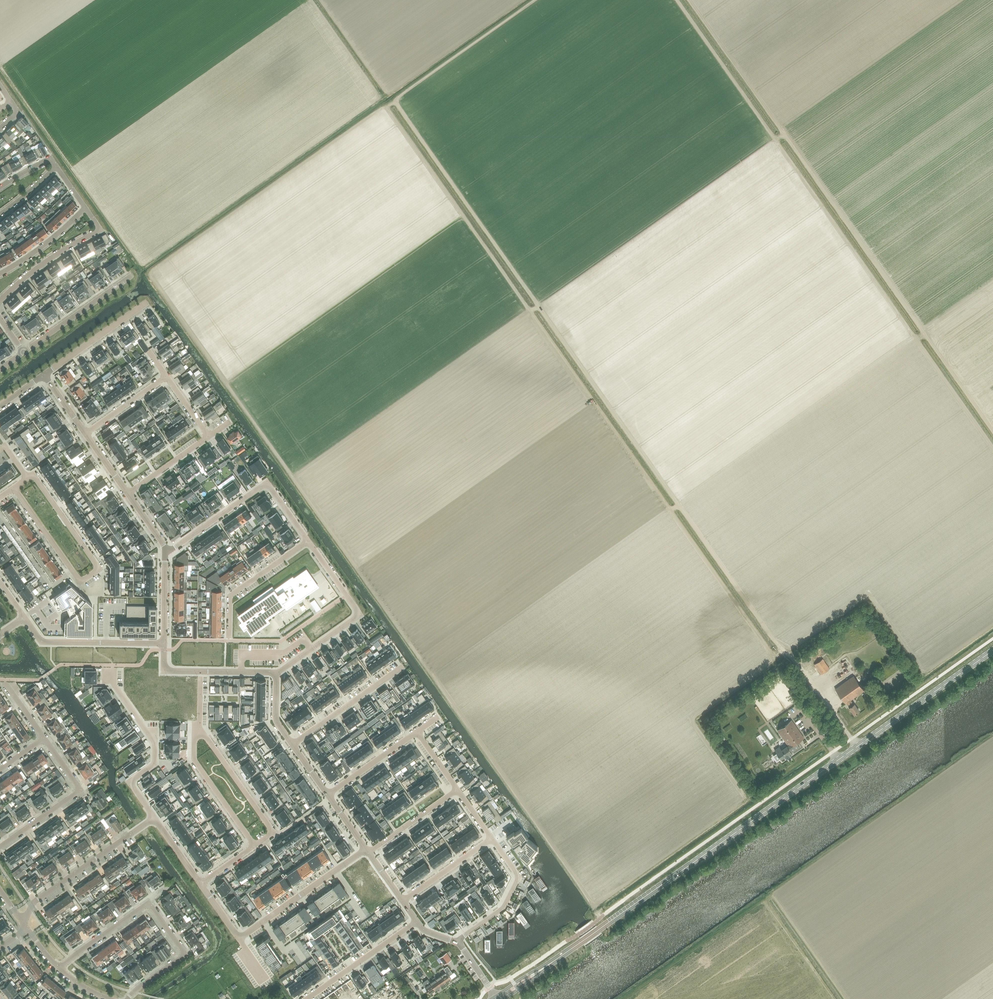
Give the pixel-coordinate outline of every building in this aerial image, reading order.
[(29,125),(22,117),(18,121),(16,123),(21,129),(24,127),(25,129),(29,125)] [(21,129),(16,123),(14,125),(13,125),(9,128),(16,135),(17,137),(23,131),(21,129)] [(16,135),(9,128),(6,132),(4,134),(10,141),(16,135)] [(4,134),(1,136),(0,137),(0,143),(4,147),(8,143),(7,142),(9,140),(10,141),(4,134)] [(35,148),(39,156),(42,155),(47,152),(41,142),(34,146),(35,148)] [(28,152),(32,161),(37,158),(39,156),(35,148),(28,152)] [(21,157),(25,164),(27,163),(28,163),(32,161),(28,152),(27,152),(28,153),(21,157)] [(13,160),(18,169),(22,166),(25,164),(21,157),(19,154),(12,158),(13,160)] [(6,164),(10,172),(13,171),(18,169),(13,160),(6,164)] [(0,168),(0,177),(1,179),(6,176),(5,175),(8,173),(10,172),(6,164),(3,166),(0,168)] [(49,181),(56,189),(62,184),(58,180),(58,179),(56,177),(55,176),(54,176),(55,177),(50,181),(49,181)] [(44,186),(51,193),(56,189),(49,181),(44,186)] [(39,191),(44,197),(46,199),(52,194),(51,193),(44,186),(39,191)] [(34,196),(33,196),(39,202),(44,197),(39,191),(34,196)] [(4,198),(12,205),(14,202),(10,198),(14,195),(10,192),(4,198)] [(28,200),(28,201),(36,209),(38,212),(42,209),(44,207),(39,202),(33,196),(28,201),(28,200)] [(74,211),(78,207),(77,206),(75,204),(70,199),(65,204),(72,212),(74,211)] [(20,207),(26,215),(26,216),(32,212),(26,203),(25,203),(20,207)] [(67,217),(71,214),(72,212),(65,204),(65,205),(60,210),(60,209),(59,209),(67,217)] [(14,211),(19,218),(20,219),(25,215),(26,215),(20,207),(19,207),(20,207),(14,211)] [(62,222),(67,217),(59,209),(54,214),(62,222)] [(8,215),(13,222),(18,218),(19,218),(14,211),(14,212),(8,216),(8,215)] [(57,227),(58,226),(58,225),(62,222),(54,214),(55,215),(50,220),(49,219),(57,227)] [(2,220),(9,229),(15,225),(13,222),(8,215),(8,216),(3,220),(2,220)] [(43,224),(51,232),(55,228),(55,229),(57,227),(49,219),(43,224)] [(3,233),(9,229),(2,220),(0,222),(0,229),(3,233)] [(36,230),(35,230),(42,239),(44,238),(48,234),(43,228),(41,226),(36,230)] [(35,230),(30,234),(36,243),(40,240),(42,239),(35,230)] [(25,239),(30,247),(36,243),(30,234),(29,234),(26,237),(26,238),(25,239)] [(99,238),(97,239),(101,247),(108,243),(108,242),(110,241),(106,234),(99,237),(99,238)] [(25,239),(19,244),(25,252),(27,251),(26,250),(30,247),(25,239)] [(94,240),(89,242),(93,251),(101,247),(97,239),(94,240)] [(84,245),(84,246),(82,247),(86,255),(93,251),(89,242),(84,245)] [(19,244),(13,248),(16,253),(19,256),(23,253),(25,252),(19,244)] [(74,250),(79,258),(86,255),(82,247),(80,248),(80,247),(74,250)] [(15,258),(13,255),(16,253),(13,248),(10,250),(4,253),(4,252),(3,252),(9,262),(11,261),(15,258)] [(67,255),(65,257),(70,264),(77,259),(72,251),(67,255)] [(7,263),(9,262),(3,252),(0,254),(0,261),(2,265),(7,263)] [(63,258),(58,261),(64,269),(70,264),(65,257),(63,258)] [(118,257),(110,263),(116,272),(118,271),(119,272),(122,270),(121,269),(122,268),(121,267),(124,265),(118,257)] [(54,264),(54,265),(52,266),(58,275),(59,276),(65,271),(64,269),(58,261),(54,264)] [(112,276),(112,277),(115,274),(115,273),(116,272),(110,263),(102,269),(107,277),(110,275),(111,276),(112,276)] [(49,267),(45,270),(51,280),(58,275),(52,266),(50,268),(49,267)] [(92,274),(100,285),(103,283),(103,282),(104,281),(101,277),(104,275),(99,269),(96,271),(97,272),(93,275),(92,274)] [(40,274),(41,274),(38,276),(43,283),(50,278),(51,280),(45,270),(40,274)] [(80,272),(72,278),(74,281),(79,278),(79,279),(83,277),(80,272)] [(100,285),(92,274),(85,279),(90,285),(92,283),(95,287),(96,287),(97,287),(100,285)] [(36,277),(31,280),(37,288),(43,283),(38,276),(36,277)] [(82,283),(77,286),(84,296),(88,294),(87,293),(88,292),(86,288),(88,286),(84,280),(81,282),(82,283)] [(29,282),(25,286),(23,288),(29,294),(35,289),(29,282)] [(70,290),(74,296),(76,294),(79,298),(81,298),(84,296),(77,286),(73,289),(72,288),(70,290)] [(21,289),(17,293),(23,300),(29,294),(23,288),(21,289)] [(61,296),(62,297),(69,307),(72,305),(72,304),(73,303),(70,299),(72,297),(68,291),(61,296)] [(13,297),(11,299),(17,305),(23,300),(17,293),(13,297)] [(69,307),(62,297),(58,300),(57,299),(54,301),(58,306),(60,304),(64,310),(65,309),(69,307)] [(10,312),(17,305),(11,299),(9,300),(4,305),(6,308),(5,309),(7,312),(9,311),(10,312)] [(51,306),(47,309),(53,318),(56,316),(56,315),(57,314),(54,310),(57,308),(52,302),(50,304),(51,306)] [(47,309),(46,307),(38,312),(43,318),(45,317),(48,321),(49,320),(50,320),(53,318),(47,309)] [(147,322),(152,328),(160,323),(159,322),(157,319),(156,317),(156,318),(153,314),(153,313),(152,314),(151,313),(148,315),(148,316),(147,317),(148,317),(150,320),(147,322)] [(37,314),(29,320),(36,329),(37,328),(38,329),(41,327),(41,326),(41,325),(40,324),(43,322),(37,314)] [(29,320),(21,326),(27,334),(29,332),(30,333),(31,333),(31,334),(35,331),(34,330),(36,329),(29,320)] [(136,326),(142,335),(150,329),(146,323),(143,325),(141,322),(140,322),(139,322),(136,324),(137,325),(136,325),(136,326)] [(156,326),(151,329),(160,341),(165,338),(156,326)] [(124,332),(131,342),(139,337),(135,331),(132,333),(130,329),(129,330),(128,331),(127,330),(124,332)] [(131,342),(124,332),(121,335),(122,335),(120,336),(122,340),(119,342),(124,348),(131,342)] [(150,343),(152,347),(158,343),(160,342),(157,338),(150,343)] [(158,350),(160,354),(172,346),(171,343),(168,345),(165,340),(159,344),(162,347),(158,350)] [(113,341),(112,342),(112,341),(108,343),(109,344),(108,345),(114,354),(122,349),(118,343),(115,344),(113,342),(113,341)] [(4,342),(0,345),(7,355),(11,351),(6,344),(4,342)] [(167,355),(169,358),(175,354),(171,349),(174,348),(172,346),(160,354),(163,358),(167,355)] [(96,352),(104,363),(112,358),(108,352),(105,353),(102,349),(100,350),(97,352),(96,352)] [(104,363),(96,352),(93,354),(94,355),(92,356),(94,359),(92,361),(96,367),(104,362),(104,363)] [(169,366),(171,369),(183,361),(181,359),(179,360),(176,356),(170,360),(172,363),(169,366)] [(135,365),(138,369),(148,362),(147,362),(144,358),(141,361),(139,358),(131,364),(133,367),(135,365)] [(81,364),(80,365),(87,374),(86,374),(87,374),(94,369),(90,362),(87,364),(85,361),(84,362),(84,361),(81,363),(81,364)] [(174,373),(178,370),(180,374),(186,370),(182,365),(185,363),(183,361),(171,369),(174,373)] [(148,362),(138,369),(141,374),(142,373),(151,367),(148,362)] [(63,380),(71,374),(66,367),(59,372),(61,375),(60,376),(63,380)] [(143,382),(152,376),(150,374),(153,371),(151,367),(142,373),(143,372),(145,376),(141,379),(143,382)] [(183,378),(179,381),(182,385),(195,376),(193,374),(190,376),(187,371),(181,375),(183,378)] [(63,380),(65,384),(66,383),(69,386),(76,381),(71,374),(63,380)] [(191,389),(197,385),(193,380),(196,378),(195,376),(182,385),(185,389),(189,386),(191,389)] [(94,383),(96,386),(98,386),(100,384),(103,382),(104,381),(102,377),(94,383)] [(135,386),(129,377),(126,379),(125,377),(123,378),(131,389),(135,386)] [(131,389),(123,378),(124,380),(122,381),(124,383),(121,385),(126,393),(131,389)] [(74,396),(84,389),(79,382),(70,388),(72,391),(71,392),(74,396)] [(122,396),(117,388),(114,385),(112,386),(113,388),(111,390),(112,392),(117,399),(122,396)] [(126,393),(121,385),(117,388),(122,396),(126,393)] [(194,394),(190,397),(193,400),(203,394),(205,392),(203,390),(201,391),(198,387),(192,391),(194,394)] [(77,400),(78,399),(80,402),(87,397),(82,390),(84,389),(74,396),(77,400)] [(171,400),(167,395),(170,393),(167,389),(165,391),(164,390),(160,393),(167,403),(167,404),(171,401),(171,400)] [(40,390),(35,394),(42,403),(47,400),(40,390)] [(108,405),(113,402),(104,390),(102,391),(104,394),(102,396),(108,405)] [(111,390),(106,393),(113,402),(117,399),(112,392),(111,390)] [(167,403),(160,393),(155,397),(162,406),(167,403)] [(35,394),(31,397),(37,406),(42,403),(35,394)] [(199,401),(202,404),(207,400),(203,394),(193,400),(196,404),(199,401)] [(26,400),(34,411),(38,417),(40,415),(37,410),(36,410),(35,408),(37,406),(31,397),(26,400)] [(151,400),(151,399),(159,411),(163,408),(162,406),(155,397),(151,400)] [(86,412),(95,405),(90,399),(91,398),(85,402),(87,404),(82,407),(86,412)] [(146,402),(148,405),(146,406),(149,409),(150,408),(153,412),(156,411),(157,413),(159,411),(151,399),(146,402)] [(26,400),(22,403),(23,406),(20,408),(25,415),(33,409),(34,411),(26,400)] [(205,409),(201,412),(204,416),(220,404),(217,407),(215,405),(212,407),(209,402),(203,406),(205,409)] [(170,407),(172,411),(179,406),(177,403),(170,407)] [(206,419),(210,417),(213,420),(219,416),(215,411),(221,407),(220,404),(204,416),(206,419)] [(94,413),(96,415),(95,416),(101,412),(100,412),(95,405),(86,412),(89,417),(94,413)] [(142,406),(137,409),(145,419),(149,416),(142,406)] [(17,410),(16,408),(11,411),(18,421),(26,415),(25,415),(20,408),(17,410)] [(142,421),(141,419),(143,417),(145,419),(137,409),(133,412),(140,422),(142,421)] [(18,421),(11,411),(6,414),(12,422),(17,419),(18,421)] [(44,420),(45,419),(48,424),(47,425),(48,424),(58,417),(59,416),(57,413),(56,414),(55,412),(52,414),(51,411),(42,417),(44,420)] [(139,420),(140,422),(133,412),(129,415),(134,423),(139,420)] [(12,422),(6,414),(2,417),(9,427),(8,425),(12,422)] [(134,423),(129,415),(124,418),(131,428),(130,426),(134,423)] [(52,432),(61,426),(59,423),(62,422),(60,420),(61,419),(59,416),(58,417),(48,424),(47,425),(52,432)] [(2,426),(0,427),(0,432),(2,435),(8,431),(7,429),(9,427),(2,417),(0,418),(0,424),(2,426)] [(182,417),(178,421),(184,430),(189,427),(182,417)] [(131,428),(124,418),(120,422),(122,424),(121,425),(123,427),(124,427),(127,431),(131,428)] [(180,433),(184,430),(178,421),(173,424),(180,433)] [(175,436),(180,433),(173,424),(174,426),(170,429),(175,436)] [(105,431),(101,434),(106,441),(114,435),(110,430),(108,426),(102,430),(103,431),(104,429),(105,431)] [(14,443),(16,441),(18,445),(27,439),(28,438),(25,434),(30,431),(28,428),(11,440),(14,443)] [(56,432),(61,440),(60,440),(60,441),(71,433),(70,433),(66,429),(64,430),(62,428),(56,432)] [(170,440),(175,436),(170,429),(165,432),(170,440)] [(227,438),(231,443),(234,441),(235,442),(239,439),(238,438),(242,435),(238,430),(235,432),(234,431),(230,434),(230,435),(227,438)] [(64,449),(73,443),(71,440),(73,438),(72,437),(73,436),(71,433),(60,441),(63,445),(62,446),(64,449)] [(165,444),(162,441),(164,439),(160,433),(153,438),(160,447),(165,444)] [(112,450),(122,444),(116,436),(110,440),(112,443),(109,445),(112,450)] [(21,449),(25,446),(25,447),(28,446),(28,447),(34,443),(38,441),(35,438),(29,442),(27,439),(18,445),(21,448),(21,449)] [(160,447),(153,438),(149,441),(150,443),(155,451),(160,447)] [(222,455),(230,449),(223,438),(222,439),(221,438),(218,440),(219,441),(217,442),(220,446),(217,448),(222,455)] [(19,450),(21,453),(23,452),(26,455),(34,449),(32,446),(35,444),(35,443),(34,443),(28,447),(28,446),(25,447),(25,446),(21,449),(19,450)] [(155,451),(150,443),(146,446),(144,444),(151,454),(155,451)] [(122,444),(112,450),(115,455),(125,448),(122,444)] [(144,454),(146,457),(151,454),(144,444),(136,450),(141,456),(144,454)] [(79,446),(75,449),(73,446),(66,450),(71,457),(82,450),(79,446)] [(217,459),(221,456),(215,448),(212,450),(210,447),(205,451),(212,462),(215,460),(214,459),(217,457),(217,459)] [(116,455),(119,460),(129,454),(125,448),(115,455),(116,455)] [(26,460),(28,463),(30,462),(34,459),(33,458),(35,456),(34,455),(37,453),(34,449),(26,455),(28,459),(26,460)] [(33,466),(42,459),(39,456),(43,453),(41,450),(37,453),(34,455),(35,456),(33,458),(34,459),(30,462),(33,466)] [(80,457),(84,454),(82,450),(71,457),(77,465),(83,460),(80,457)] [(204,468),(208,466),(207,464),(209,463),(212,462),(205,451),(199,455),(201,458),(198,460),(204,468)] [(247,455),(244,451),(239,455),(245,464),(246,463),(244,460),(246,459),(244,456),(247,455)] [(127,472),(133,468),(132,467),(137,464),(139,462),(134,455),(127,460),(127,461),(128,463),(123,466),(127,472)] [(202,468),(196,460),(195,461),(193,459),(192,458),(188,461),(189,462),(187,464),(194,473),(202,468)] [(252,472),(256,469),(260,476),(263,474),(264,473),(267,471),(259,459),(249,467),(252,472)] [(40,467),(43,472),(51,467),(47,461),(41,464),(42,466),(40,467)] [(87,466),(85,463),(78,467),(76,468),(81,475),(83,474),(93,467),(91,463),(87,466)] [(185,480),(194,473),(187,464),(184,465),(184,464),(180,467),(180,468),(181,470),(179,472),(185,480)] [(16,473),(11,466),(6,470),(5,468),(0,472),(0,484),(16,473)] [(54,471),(55,470),(54,471),(51,467),(43,472),(46,476),(54,471)] [(95,477),(92,473),(96,471),(93,467),(83,474),(81,475),(81,476),(83,474),(88,481),(95,477)] [(246,485),(248,483),(249,484),(252,481),(252,480),(253,480),(252,479),(252,480),(249,475),(249,476),(248,474),(245,469),(238,474),(239,474),(242,478),(243,479),(242,480),(246,484),(245,484),(246,485)] [(49,481),(58,475),(55,470),(54,471),(46,476),(49,481)] [(53,485),(60,480),(62,479),(61,477),(63,475),(61,473),(58,475),(49,481),(53,485)] [(174,473),(171,475),(171,474),(168,476),(175,486),(180,483),(183,487),(186,484),(180,476),(177,478),(174,473)] [(171,489),(175,486),(168,476),(166,478),(164,480),(167,485),(164,487),(169,494),(172,491),(171,489)] [(239,489),(241,486),(236,478),(228,484),(235,494),(240,490),(239,489)] [(90,484),(95,491),(93,492),(105,484),(103,480),(99,483),(96,479),(90,484)] [(56,490),(67,481),(63,484),(60,480),(53,485),(56,490)] [(67,489),(68,488),(67,485),(69,484),(67,481),(56,490),(59,494),(67,489)] [(192,488),(194,492),(202,487),(199,483),(192,488)] [(106,493),(104,490),(108,487),(105,484),(93,492),(96,496),(98,494),(100,498),(106,493)] [(225,497),(228,495),(230,497),(235,494),(228,484),(220,489),(225,497)] [(141,494),(144,498),(152,493),(148,488),(146,490),(145,489),(143,491),(143,492),(141,494)] [(62,499),(67,496),(68,497),(71,495),(67,489),(59,494),(62,499)] [(147,503),(155,497),(153,495),(155,493),(154,491),(152,493),(144,498),(147,503)] [(223,499),(218,491),(210,497),(217,507),(220,505),(220,504),(222,503),(220,501),(223,499)] [(102,500),(106,507),(116,499),(113,495),(108,499),(107,497),(108,496),(102,500)] [(168,495),(165,497),(170,504),(173,502),(168,495)] [(173,502),(175,505),(184,499),(182,495),(176,499),(173,502)] [(253,500),(258,507),(269,500),(265,495),(262,497),(260,495),(253,500)] [(65,503),(68,508),(78,501),(75,497),(65,503)] [(150,507),(160,500),(158,502),(155,497),(147,503),(150,507)] [(202,502),(207,510),(210,508),(212,510),(213,509),(214,509),(217,507),(210,497),(202,502)] [(119,503),(116,499),(106,507),(110,513),(117,509),(116,508),(116,509),(114,507),(119,503)] [(157,509),(158,512),(164,508),(162,506),(160,503),(161,502),(160,500),(150,507),(153,512),(157,509)] [(260,507),(265,514),(271,510),(269,507),(272,505),(269,500),(258,507),(259,507),(260,507)] [(72,512),(81,506),(82,505),(79,501),(78,501),(68,508),(72,512)] [(13,504),(3,511),(7,516),(10,520),(13,525),(17,530),(20,535),(23,539),(27,544),(37,537),(33,532),(27,523),(23,518),(16,509),(17,509),(13,504)] [(204,515),(202,513),(205,511),(200,504),(192,509),(199,519),(204,515)] [(74,517),(84,510),(81,506),(72,512),(75,516),(74,517)] [(157,517),(160,522),(170,515),(167,510),(166,511),(164,509),(159,512),(161,515),(157,517)] [(189,522),(192,521),(194,522),(199,519),(192,509),(184,515),(189,522)] [(251,517),(246,509),(242,512),(247,520),(251,517)] [(78,521),(87,515),(87,514),(85,516),(82,512),(84,510),(74,517),(78,521)] [(112,515),(116,521),(127,514),(124,510),(119,513),(117,511),(118,511),(112,515)] [(266,516),(271,523),(280,517),(277,512),(274,514),(272,511),(266,516)] [(242,523),(247,520),(242,512),(237,516),(242,523)] [(130,518),(127,514),(116,521),(121,528),(127,523),(126,524),(125,522),(130,518)] [(81,526),(90,519),(87,515),(78,521),(81,526)] [(163,526),(171,521),(169,518),(171,517),(170,515),(160,522),(163,526)] [(242,523),(237,516),(233,519),(238,526),(242,523)] [(271,523),(276,531),(282,527),(281,524),(284,522),(280,517),(271,523)] [(238,526),(233,519),(228,522),(233,529),(238,526)] [(167,531),(174,525),(176,524),(177,523),(175,521),(173,523),(171,521),(163,526),(167,531)] [(233,529),(228,522),(224,525),(229,532),(233,529)] [(87,535),(97,528),(94,524),(84,530),(87,535)] [(170,535),(169,535),(180,528),(177,529),(175,527),(177,525),(176,524),(174,525),(167,531),(170,535)] [(127,536),(137,529),(134,525),(129,528),(128,526),(128,525),(123,529),(128,535),(127,536)] [(87,535),(90,539),(100,533),(97,528),(87,535)] [(172,540),(175,538),(176,538),(179,536),(178,536),(181,534),(179,531),(181,530),(180,528),(169,535),(172,540)] [(283,540),(292,533),(289,528),(285,531),(283,528),(278,532),(283,540)] [(140,533),(137,529),(127,536),(131,542),(137,538),(136,538),(135,536),(140,533)] [(218,529),(214,532),(220,541),(223,539),(224,541),(228,538),(223,530),(221,532),(218,529)] [(220,541),(214,532),(209,535),(216,545),(220,541)] [(94,544),(103,537),(100,533),(90,539),(90,540),(91,539),(94,544)] [(289,549),(295,545),(292,541),(296,538),(292,533),(283,540),(289,549)] [(216,545),(209,535),(205,538),(212,548),(216,545)] [(119,543),(114,536),(112,538),(111,539),(115,545),(119,543)] [(97,548),(108,540),(106,539),(104,540),(102,538),(103,537),(94,544),(97,548)] [(212,548),(205,538),(201,541),(200,541),(207,551),(212,548)] [(134,544),(138,550),(147,543),(144,539),(140,543),(138,541),(139,540),(134,544)] [(29,547),(53,581),(62,574),(59,569),(52,560),(49,554),(49,555),(39,540),(29,547)] [(100,553),(103,550),(105,553),(111,548),(106,542),(108,541),(108,540),(97,548),(100,553)] [(207,551),(200,541),(196,544),(203,554),(207,551)] [(274,549),(269,542),(265,545),(270,553),(274,549)] [(150,548),(147,543),(138,550),(143,556),(148,553),(147,553),(145,551),(150,548)] [(196,559),(203,554),(196,544),(196,545),(192,548),(194,551),(191,552),(196,559)] [(265,556),(270,553),(265,545),(260,548),(265,556)] [(105,553),(103,554),(105,558),(104,558),(107,563),(116,556),(113,552),(111,548),(105,553)] [(261,559),(265,556),(260,548),(256,551),(261,559)] [(1,565),(10,559),(4,551),(2,553),(0,554),(0,563),(1,565)] [(257,562),(261,559),(256,551),(251,555),(257,562)] [(177,565),(175,565),(188,565),(188,555),(186,555),(185,553),(177,558),(177,565)] [(144,566),(153,566),(153,561),(152,561),(152,560),(152,561),(151,561),(151,558),(148,554),(141,559),(143,561),(143,566),(144,566)] [(247,558),(252,565),(257,562),(251,555),(247,558)] [(110,567),(119,564),(115,558),(117,556),(116,556),(107,563),(110,567)] [(243,572),(248,568),(247,567),(248,566),(246,563),(243,558),(237,563),(243,572)] [(236,562),(232,565),(239,575),(240,574),(243,572),(237,563),(236,562)] [(6,574),(18,566),(17,564),(14,566),(12,563),(3,569),(6,574)] [(239,575),(232,565),(227,568),(234,578),(237,576),(239,575)] [(10,579),(19,572),(17,570),(19,568),(18,566),(6,574),(10,579)] [(234,578),(227,568),(223,571),(230,581),(231,580),(234,578)] [(143,577),(154,577),(154,572),(150,572),(150,569),(143,569),(143,572),(143,577)] [(306,569),(294,578),(293,577),(274,590),(272,587),(254,599),(256,603),(238,615),(243,621),(240,623),(244,629),(247,627),(251,634),(270,621),(268,618),(285,606),(287,609),(318,587),(306,569)] [(218,574),(223,580),(225,584),(228,582),(230,581),(223,571),(218,574)] [(13,583),(23,576),(22,574),(20,576),(18,573),(19,572),(10,579),(13,583)] [(216,572),(207,578),(218,584),(219,583),(222,581),(223,580),(218,574),(216,572)] [(16,588),(23,583),(20,578),(23,576),(13,583),(16,588)] [(217,585),(207,580),(206,591),(213,591),(222,591),(217,591),(217,590),(217,587),(217,585)] [(175,581),(175,587),(179,587),(179,589),(187,590),(187,587),(187,581),(175,581)] [(19,593),(29,586),(27,584),(25,585),(23,583),(16,588),(19,593)] [(67,588),(50,600),(58,611),(68,606),(72,615),(66,620),(66,634),(91,634),(92,605),(71,585),(67,588)] [(23,597),(32,591),(29,586),(19,593),(20,593),(23,597)] [(114,593),(114,596),(121,596),(121,588),(109,588),(110,588),(110,593),(114,593)] [(26,602),(29,600),(31,603),(37,598),(32,591),(23,597),(26,602)] [(315,599),(310,603),(316,612),(321,609),(315,599)] [(119,622),(119,635),(123,635),(123,634),(126,634),(126,635),(131,635),(131,634),(133,634),(133,635),(138,635),(138,634),(141,634),(141,635),(145,636),(145,634),(148,634),(148,636),(152,636),(152,634),(156,634),(156,610),(154,610),(154,606),(149,606),(127,606),(126,617),(148,618),(148,623),(119,622)] [(175,614),(175,620),(179,620),(179,622),(186,623),(187,623),(187,614),(175,614)] [(371,619),(361,626),(367,633),(377,626),(371,619)] [(176,635),(187,635),(187,628),(186,628),(186,623),(179,622),(179,628),(177,628),(176,635)] [(352,632),(351,633),(358,643),(364,639),(364,638),(364,639),(357,629),(356,630),(356,629),(352,632)] [(382,637),(386,642),(391,639),(387,634),(382,637)] [(341,640),(348,650),(354,646),(355,647),(358,645),(352,638),(350,639),(347,636),(341,640)] [(332,647),(338,656),(346,650),(343,645),(340,647),(337,643),(332,647)] [(382,647),(384,650),(391,660),(392,658),(393,659),(396,656),(393,650),(392,651),(389,647),(386,649),(383,645),(382,647)] [(326,658),(325,659),(327,662),(328,661),(329,662),(333,660),(334,662),(338,659),(332,651),(330,652),(328,649),(322,653),(326,658)] [(384,650),(380,653),(386,663),(391,660),(384,650)] [(380,653),(375,657),(382,666),(386,663),(380,653)] [(318,657),(313,660),(319,668),(322,666),(323,668),(328,665),(321,656),(318,657)] [(382,666),(375,657),(370,660),(377,669),(382,666)] [(821,675),(830,669),(822,659),(814,665),(821,675)] [(375,671),(377,669),(370,660),(366,663),(370,670),(369,670),(372,674),(376,671),(375,671)] [(304,666),(303,667),(309,676),(314,673),(319,681),(323,679),(311,663),(308,664),(307,664),(306,664),(303,666),(304,666)] [(359,666),(355,669),(362,680),(365,678),(365,677),(366,676),(367,677),(367,676),(359,666)] [(85,668),(85,676),(96,677),(96,671),(92,671),(92,667),(85,667),(85,668)] [(351,673),(358,683),(361,681),(360,680),(362,679),(362,680),(355,669),(353,670),(354,673),(352,674),(351,673)] [(298,670),(293,674),(300,683),(307,678),(303,672),(301,673),(298,670)] [(346,675),(354,686),(356,684),(356,683),(357,682),(358,683),(351,673),(347,676),(346,675)] [(408,688),(415,683),(408,673),(401,678),(408,688)] [(346,675),(342,678),(349,689),(352,687),(351,687),(353,686),(354,686),(346,675)] [(85,676),(85,687),(88,688),(88,685),(92,685),(92,682),(96,682),(96,677),(85,676)] [(282,682),(282,700),(283,700),(283,699),(295,690),(299,696),(303,693),(291,676),(290,676),(282,682)] [(854,715),(859,711),(854,704),(853,704),(850,700),(864,691),(853,676),(835,689),(846,704),(847,703),(850,707),(849,707),(854,715)] [(210,685),(210,693),(216,693),(216,692),(219,692),(219,693),(220,685),(220,678),(216,678),(215,685),(210,685)] [(220,685),(219,693),(225,693),(225,692),(228,692),(228,693),(229,685),(229,678),(224,678),(224,685),(220,685)] [(229,685),(228,693),(234,693),(234,692),(239,692),(240,692),(240,678),(233,678),(233,685),(229,685)] [(339,680),(337,682),(345,692),(344,692),(346,690),(346,691),(349,689),(342,678),(341,678),(343,681),(341,682),(339,680)] [(394,687),(399,694),(401,692),(408,688),(401,678),(395,683),(397,686),(395,687),(394,687)] [(791,696),(795,700),(799,696),(796,692),(789,682),(786,683),(794,694),(791,696)] [(29,700),(39,693),(37,690),(40,689),(38,687),(37,687),(36,685),(27,690),(29,693),(26,695),(28,697),(27,697),(29,700)] [(332,685),(327,688),(335,699),(338,697),(339,695),(339,696),(340,696),(332,685)] [(94,691),(99,698),(108,692),(106,689),(101,689),(101,687),(94,686),(94,691)] [(328,689),(324,692),(331,702),(331,701),(332,700),(332,701),(335,699),(327,688),(328,689)] [(383,691),(389,700),(393,697),(397,702),(400,699),(393,689),(389,691),(387,688),(383,691)] [(385,703),(389,700),(383,691),(379,694),(381,697),(378,699),(385,710),(389,707),(385,703)] [(31,703),(32,703),(33,705),(38,701),(40,704),(46,699),(41,692),(39,693),(29,700),(31,703)] [(97,700),(102,706),(110,701),(109,699),(112,697),(108,692),(99,698),(97,700)] [(320,693),(319,694),(326,705),(328,703),(328,704),(331,702),(324,692),(323,692),(325,694),(322,696),(320,693)] [(315,694),(313,695),(322,708),(323,707),(324,707),(326,705),(319,694),(316,696),(315,694)] [(316,700),(309,705),(315,712),(317,711),(317,712),(318,711),(317,711),(319,710),(322,708),(313,695),(312,695),(316,700)] [(420,695),(417,697),(428,712),(434,707),(427,698),(426,699),(425,698),(423,699),(420,695)] [(419,704),(417,706),(423,715),(428,712),(417,697),(419,699),(417,701),(419,704)] [(46,699),(40,704),(42,706),(37,709),(38,711),(37,712),(39,715),(49,708),(48,705),(50,703),(48,701),(48,702),(46,699)] [(373,713),(380,707),(376,701),(373,703),(371,699),(367,702),(366,703),(373,713)] [(5,702),(0,706),(0,713),(1,713),(9,707),(5,702)] [(102,709),(106,715),(119,706),(118,706),(116,703),(112,706),(110,703),(102,709)] [(365,718),(373,713),(366,703),(364,704),(360,707),(363,710),(360,712),(365,718)] [(209,704),(209,712),(215,712),(215,719),(219,720),(219,712),(219,705),(219,706),(215,706),(215,704),(209,704)] [(412,704),(410,706),(419,718),(423,715),(417,706),(414,707),(412,704)] [(219,705),(219,712),(224,712),(224,720),(228,720),(228,712),(228,705),(228,706),(224,706),(224,705),(219,705)] [(228,705),(228,712),(233,713),(233,720),(239,720),(240,706),(239,706),(233,706),(233,705),(228,705)] [(119,706),(106,715),(111,722),(119,716),(117,714),(122,710),(119,707),(120,707),(119,706)] [(310,712),(312,711),(308,706),(301,710),(300,708),(307,719),(312,715),(310,712)] [(410,710),(408,712),(415,721),(419,718),(410,706),(408,707),(410,710)] [(48,716),(50,718),(56,714),(55,712),(55,711),(53,712),(50,707),(49,708),(39,715),(42,718),(42,717),(44,719),(48,716)] [(307,719),(300,708),(298,710),(299,712),(297,713),(303,722),(307,719)] [(403,710),(401,711),(410,725),(415,721),(408,712),(405,714),(403,710)] [(355,724),(363,719),(358,712),(355,714),(354,711),(349,715),(355,724)] [(398,716),(395,717),(401,725),(403,724),(405,728),(410,725),(401,711),(400,711),(403,715),(399,718),(398,716)] [(7,724),(16,717),(12,712),(3,719),(7,723),(7,724)] [(293,713),(291,715),(292,716),(298,725),(303,722),(297,713),(294,715),(293,713)] [(56,714),(50,718),(52,721),(47,724),(49,726),(48,727),(50,730),(58,724),(60,722),(57,718),(58,717),(56,714)] [(250,714),(250,725),(260,722),(260,720),(262,720),(262,719),(265,719),(265,714),(250,714)] [(343,723),(347,730),(355,724),(349,715),(343,719),(345,721),(343,723)] [(113,723),(117,730),(129,721),(126,716),(122,719),(121,717),(113,723)] [(289,719),(285,721),(289,727),(291,725),(294,728),(298,725),(292,716),(289,719)] [(7,724),(7,723),(4,725),(6,727),(8,726),(10,728),(19,722),(16,717),(7,724)] [(392,723),(389,725),(396,734),(401,731),(395,723),(394,721),(392,719),(390,721),(392,723)] [(776,754),(779,759),(780,758),(781,759),(784,756),(785,758),(786,758),(789,756),(792,753),(791,752),(799,747),(797,743),(804,738),(791,720),(787,723),(786,723),(787,724),(783,727),(782,726),(781,727),(778,729),(783,735),(785,734),(791,743),(786,746),(785,745),(782,748),(782,749),(776,753),(777,754),(776,754)] [(129,721),(117,730),(122,736),(130,730),(129,729),(133,726),(129,721)] [(19,722),(10,728),(12,731),(10,733),(11,735),(14,733),(13,733),(23,727),(19,722)] [(339,738),(346,733),(341,725),(339,727),(337,723),(334,726),(333,725),(333,726),(332,727),(332,726),(332,727),(331,727),(339,738)] [(62,728),(58,724),(50,730),(52,733),(53,732),(54,734),(59,731),(61,733),(67,729),(69,727),(67,726),(66,727),(65,726),(62,728)] [(218,733),(221,738),(231,732),(226,724),(219,729),(221,728),(222,730),(218,733)] [(262,726),(254,731),(257,736),(268,728),(265,724),(262,726)] [(389,725),(385,728),(392,737),(396,734),(389,725)] [(26,732),(23,727),(13,733),(14,733),(17,738),(18,737),(26,732)] [(332,743),(339,738),(331,727),(331,728),(331,727),(330,727),(331,728),(330,729),(329,728),(329,729),(326,731),(328,734),(327,735),(332,743)] [(437,738),(433,740),(436,745),(446,738),(441,731),(442,729),(441,727),(433,732),(437,738)] [(268,728),(257,736),(258,735),(261,740),(271,733),(268,728)] [(379,729),(387,741),(387,740),(392,737),(385,728),(381,731),(379,729)] [(58,741),(60,744),(69,738),(71,737),(69,734),(68,732),(69,731),(68,730),(67,729),(61,733),(62,736),(58,739),(59,741),(58,741)] [(379,733),(376,734),(383,744),(387,741),(379,729),(377,731),(379,733)] [(118,742),(122,747),(131,740),(133,743),(139,738),(137,736),(138,735),(134,730),(118,742)] [(30,737),(26,732),(18,737),(22,742),(18,744),(20,747),(27,742),(25,740),(30,737)] [(236,739),(231,732),(221,738),(225,744),(229,741),(230,742),(229,743),(229,744),(236,739)] [(271,733),(261,740),(262,739),(265,743),(264,744),(274,737),(271,733)] [(376,734),(372,738),(376,744),(378,747),(383,744),(376,734)] [(309,743),(305,745),(309,750),(308,750),(309,750),(318,743),(313,735),(306,740),(309,743)] [(350,736),(342,742),(343,744),(352,738),(350,736)] [(274,737),(264,744),(268,749),(278,742),(274,737)] [(69,738),(60,744),(62,747),(63,747),(64,749),(69,745),(71,748),(77,743),(75,741),(72,743),(69,738)] [(446,738),(436,745),(439,750),(443,747),(446,750),(451,746),(446,738)] [(373,750),(372,748),(373,747),(368,740),(362,744),(369,753),(373,750)] [(77,743),(71,748),(73,750),(68,754),(69,756),(71,759),(79,753),(81,752),(77,747),(79,746),(78,745),(82,743),(81,741),(79,742),(77,743)] [(233,755),(243,748),(237,741),(231,745),(231,746),(232,745),(233,747),(229,750),(233,755)] [(138,745),(136,742),(131,746),(136,753),(142,749),(143,749),(144,749),(143,748),(145,746),(142,742),(138,745)] [(340,747),(343,744),(342,742),(334,747),(336,750),(337,749),(340,747)] [(309,750),(312,755),(321,748),(324,746),(322,744),(320,746),(318,743),(309,750)] [(369,753),(362,744),(358,747),(364,757),(369,753)] [(91,745),(88,747),(93,755),(96,752),(91,745)] [(275,758),(284,751),(281,746),(271,753),(275,758)] [(360,760),(364,757),(358,747),(353,750),(360,760)] [(407,750),(414,760),(421,755),(416,748),(414,750),(412,747),(408,750),(407,750)] [(449,755),(445,758),(448,763),(459,755),(453,747),(447,752),(449,755)] [(243,748),(233,755),(237,760),(240,758),(241,760),(248,755),(243,748)] [(312,755),(315,759),(318,758),(320,760),(327,755),(321,748),(312,755)] [(356,763),(360,760),(353,750),(349,754),(356,763)] [(410,763),(414,760),(407,750),(403,753),(410,763)] [(284,751),(275,758),(276,757),(277,760),(276,760),(278,762),(287,756),(284,751)] [(335,751),(332,753),(337,761),(340,758),(335,751)] [(42,753),(37,756),(43,764),(45,762),(48,766),(53,763),(48,756),(46,758),(42,753)] [(82,758),(79,753),(71,759),(73,762),(73,761),(75,763),(80,760),(81,762),(88,758),(86,755),(82,758)] [(405,766),(410,763),(403,753),(403,754),(399,757),(405,766)] [(347,766),(349,764),(351,766),(355,763),(356,763),(349,754),(342,758),(343,761),(345,763),(347,766)] [(459,755),(448,763),(452,767),(456,765),(458,768),(463,764),(461,761),(462,760),(458,756),(459,755)] [(37,756),(32,760),(39,769),(44,765),(43,764),(37,756)] [(255,763),(250,756),(242,762),(243,765),(241,766),(242,768),(241,769),(243,772),(255,763)] [(290,760),(287,756),(278,762),(276,763),(279,768),(280,767),(282,766),(290,760)] [(125,768),(127,770),(130,768),(133,771),(144,763),(142,760),(143,760),(142,759),(142,760),(140,757),(125,768)] [(401,769),(405,766),(399,757),(394,760),(401,769)] [(88,758),(81,762),(83,765),(78,768),(80,770),(79,771),(81,774),(91,767),(92,766),(88,762),(89,761),(88,758)] [(323,770),(334,763),(331,764),(328,760),(327,758),(321,762),(322,764),(320,765),(323,770)] [(39,769),(32,760),(27,763),(33,771),(34,772),(39,769)] [(282,770),(283,772),(284,771),(293,764),(290,760),(282,766),(280,767),(282,770)] [(390,763),(391,765),(389,767),(395,774),(401,769),(394,760),(390,763)] [(33,771),(27,763),(22,767),(28,774),(33,771)] [(261,771),(255,763),(243,772),(246,775),(246,774),(248,776),(250,774),(252,777),(261,771)] [(334,763),(323,770),(327,775),(337,768),(335,769),(333,767),(335,765),(334,763)] [(293,764),(284,771),(285,773),(287,771),(289,774),(296,769),(297,769),(294,764),(293,764)] [(461,773),(457,775),(461,780),(471,773),(465,765),(459,769),(461,773)] [(94,771),(91,767),(81,774),(83,777),(84,776),(85,778),(90,775),(93,780),(100,775),(96,770),(94,771)] [(387,779),(391,776),(385,767),(380,770),(380,769),(380,770),(387,779)] [(179,780),(189,773),(188,772),(189,772),(187,768),(186,769),(185,768),(181,771),(179,769),(181,768),(180,768),(172,774),(174,777),(176,775),(179,780)] [(337,768),(327,775),(330,780),(333,779),(334,781),(343,776),(337,768)] [(291,779),(300,773),(296,769),(287,775),(288,777),(289,777),(291,779)] [(12,774),(19,783),(26,778),(22,771),(19,773),(18,770),(12,774)] [(387,779),(380,770),(376,773),(384,784),(386,783),(384,781),(387,779)] [(262,772),(253,778),(255,781),(252,783),(254,785),(253,785),(255,788),(267,780),(262,772)] [(438,779),(434,772),(433,772),(430,774),(431,775),(427,778),(433,786),(437,783),(436,781),(438,779)] [(142,782),(146,788),(155,781),(149,773),(143,778),(144,780),(142,782)] [(189,774),(189,773),(179,780),(184,787),(190,783),(188,781),(192,778),(192,777),(193,777),(190,773),(189,774)] [(376,773),(371,776),(376,783),(381,780),(376,773)] [(471,773),(461,780),(464,785),(468,782),(470,785),(476,782),(473,778),(474,778),(471,773)] [(12,774),(8,777),(14,786),(19,783),(12,774)] [(59,777),(52,782),(60,793),(63,791),(62,790),(64,789),(60,783),(65,780),(61,775),(59,777)] [(149,792),(152,797),(153,796),(154,797),(157,794),(162,790),(159,787),(169,781),(167,778),(166,776),(150,787),(151,788),(151,789),(152,790),(149,792)] [(371,776),(367,779),(372,786),(376,783),(371,776)] [(14,786),(8,777),(3,780),(9,790),(11,792),(13,791),(11,788),(14,786)] [(297,789),(306,783),(303,778),(302,778),(301,777),(292,783),(294,785),(297,789)] [(433,786),(427,778),(423,781),(422,780),(428,789),(433,786)] [(362,787),(366,793),(374,789),(372,786),(367,779),(362,782),(365,786),(362,787)] [(3,780),(0,782),(0,787),(5,793),(9,790),(3,780)] [(255,788),(257,791),(258,790),(259,792),(262,791),(263,793),(272,787),(267,780),(255,788)] [(428,789),(422,780),(417,783),(424,793),(428,789)] [(474,790),(470,793),(473,798),(483,790),(483,791),(480,786),(482,785),(479,781),(471,787),(474,790)] [(60,793),(52,782),(44,787),(48,792),(50,790),(54,796),(56,794),(57,795),(60,793)] [(306,783),(297,789),(296,790),(297,792),(299,790),(301,793),(309,787),(306,783)] [(185,789),(190,796),(200,789),(200,788),(201,788),(198,784),(197,785),(197,784),(193,788),(191,785),(185,789)] [(418,784),(414,787),(420,796),(422,794),(424,793),(418,784)] [(312,791),(309,787),(301,793),(303,795),(301,797),(302,799),(303,798),(312,791)] [(415,799),(419,796),(414,787),(409,791),(415,799)] [(42,788),(35,794),(36,795),(43,805),(46,803),(45,802),(47,801),(45,797),(43,795),(46,793),(42,788)] [(348,796),(343,799),(346,803),(357,795),(352,788),(345,793),(348,796)] [(98,791),(94,794),(97,799),(94,800),(94,801),(91,803),(94,807),(97,804),(99,808),(106,803),(103,798),(106,796),(101,789),(98,791)] [(201,790),(200,789),(190,796),(195,804),(202,799),(200,796),(204,794),(203,793),(204,793),(202,790),(201,790)] [(266,797),(264,799),(265,801),(264,801),(266,804),(277,797),(272,790),(265,795),(266,797)] [(483,790),(473,798),(476,802),(480,800),(483,803),(489,798),(483,790)] [(312,791),(303,798),(306,802),(316,796),(315,796),(312,791)] [(404,791),(398,795),(406,806),(410,802),(407,799),(409,797),(404,791)] [(40,807),(43,805),(36,795),(31,798),(30,797),(27,799),(31,804),(33,802),(37,808),(39,806),(40,807)] [(346,803),(349,807),(353,804),(356,807),(362,803),(357,795),(346,803)] [(392,797),(401,809),(403,807),(405,806),(406,806),(398,795),(394,798),(393,796),(392,797)] [(161,799),(156,803),(161,810),(162,811),(162,810),(166,815),(175,808),(171,803),(170,804),(164,796),(160,799),(161,799)] [(266,804),(269,807),(271,809),(273,807),(275,809),(284,803),(278,796),(277,797),(266,804)] [(319,800),(316,796),(306,802),(309,807),(319,800)] [(397,812),(401,809),(392,797),(391,798),(392,800),(389,802),(397,812)] [(18,805),(26,817),(29,815),(28,814),(30,813),(26,807),(29,805),(25,800),(23,802),(21,802),(18,804),(18,805)] [(486,808),(482,810),(485,815),(495,808),(498,806),(494,801),(492,803),(490,800),(484,804),(486,808)] [(84,812),(85,814),(88,818),(91,816),(88,812),(89,811),(91,812),(93,810),(92,808),(90,805),(87,807),(83,801),(81,803),(81,802),(78,804),(84,812)] [(197,805),(202,813),(212,806),(211,805),(212,804),(210,801),(209,801),(204,804),(203,802),(204,801),(197,805)] [(392,815),(397,812),(389,802),(385,805),(392,815)] [(451,806),(450,806),(457,816),(464,811),(459,804),(457,805),(455,803),(451,806)] [(76,807),(74,808),(79,815),(81,817),(85,814),(84,812),(78,804),(75,806),(76,807)] [(359,812),(355,815),(358,819),(368,812),(363,804),(357,809),(359,812)] [(26,817),(18,805),(11,811),(14,816),(17,814),(20,819),(22,818),(23,819),(26,817)] [(388,818),(392,815),(385,805),(379,809),(383,816),(385,815),(388,818)] [(212,806),(202,813),(207,820),(214,815),(213,816),(211,814),(215,810),(216,809),(213,806),(212,806)] [(450,806),(446,809),(454,821),(456,820),(455,818),(457,816),(450,806)] [(276,811),(278,814),(275,815),(277,817),(276,818),(278,821),(288,814),(287,814),(282,807),(276,811)] [(79,815),(74,808),(72,809),(72,808),(69,810),(76,820),(81,817),(79,815)] [(495,808),(485,815),(489,820),(493,817),(497,822),(502,818),(495,808)] [(311,814),(317,822),(326,815),(323,811),(321,812),(318,809),(311,814)] [(446,810),(442,813),(448,822),(453,819),(454,821),(446,809),(446,810)] [(76,820),(69,810),(66,812),(67,813),(65,814),(69,820),(66,822),(70,827),(77,821),(76,820)] [(1,817),(9,829),(12,827),(11,826),(13,824),(10,819),(12,817),(9,812),(1,817)] [(278,821),(280,824),(281,823),(282,825),(285,823),(286,826),(295,820),(290,812),(288,814),(278,821)] [(358,819),(361,823),(365,820),(367,824),(374,819),(368,812),(358,819)] [(169,821),(172,826),(182,819),(178,815),(177,813),(170,817),(172,819),(169,821)] [(442,813),(437,816),(444,825),(448,822),(442,813)] [(326,815),(317,822),(322,829),(329,824),(327,822),(330,820),(326,815)] [(437,816),(433,819),(434,821),(433,822),(437,827),(438,826),(439,828),(444,825),(437,816)] [(1,817),(0,818),(0,826),(4,831),(6,830),(6,831),(9,829),(1,817)] [(121,826),(116,818),(113,820),(110,817),(105,820),(110,828),(113,826),(116,830),(121,826)] [(208,822),(213,829),(223,822),(223,821),(224,821),(221,817),(220,818),(220,817),(216,820),(214,818),(215,817),(208,822)] [(56,820),(53,822),(59,830),(60,831),(60,832),(61,833),(68,828),(65,823),(62,825),(58,819),(56,820)] [(175,830),(185,824),(187,822),(186,820),(183,822),(182,819),(172,826),(175,830)] [(371,829),(367,832),(369,836),(382,827),(382,826),(380,828),(375,821),(368,825),(371,829)] [(51,824),(49,826),(54,833),(55,835),(60,832),(60,831),(59,830),(53,822),(50,824),(51,824)] [(224,823),(223,822),(213,829),(214,829),(217,833),(217,834),(219,837),(225,832),(225,831),(224,832),(222,830),(227,827),(226,826),(227,826),(225,822),(224,823)] [(429,822),(424,825),(431,834),(435,831),(429,822)] [(96,831),(103,841),(106,838),(105,837),(107,836),(103,830),(106,829),(108,832),(109,832),(102,823),(97,826),(99,829),(96,831)] [(304,823),(299,826),(306,836),(312,831),(307,824),(305,825),(304,823)] [(179,835),(188,828),(185,824),(175,830),(175,831),(176,830),(179,835)] [(329,824),(322,829),(327,837),(337,830),(333,825),(331,827),(329,824)] [(424,825),(420,828),(426,837),(431,834),(424,825)] [(54,833),(49,826),(47,827),(47,826),(44,828),(44,829),(45,829),(51,838),(55,835),(54,833)] [(306,836),(299,826),(294,829),(303,842),(308,839),(306,836)] [(468,829),(474,839),(479,835),(478,834),(479,833),(475,826),(468,830),(468,829)] [(369,836),(372,840),(376,837),(379,840),(385,835),(382,831),(384,829),(382,827),(369,836)] [(188,828),(179,835),(182,839),(191,832),(193,831),(192,829),(190,831),(188,828)] [(420,828),(415,831),(422,841),(426,837),(420,828)] [(514,831),(507,836),(512,843),(518,851),(517,852),(527,861),(533,854),(532,852),(537,846),(536,845),(527,838),(528,837),(521,828),(515,832),(514,831)] [(42,829),(40,831),(47,842),(52,839),(51,838),(45,829),(44,829),(43,830),(42,829)] [(303,842),(294,829),(294,830),(290,833),(297,842),(299,845),(303,842)] [(468,829),(463,832),(470,842),(473,840),(474,839),(468,829)] [(103,841),(96,831),(93,833),(91,830),(86,834),(90,840),(93,838),(97,843),(98,842),(99,843),(103,841)] [(337,830),(327,837),(332,844),(339,839),(338,836),(340,835),(337,830)] [(39,841),(37,842),(40,847),(47,842),(40,831),(37,833),(37,834),(35,835),(39,841)] [(415,831),(411,834),(412,837),(411,838),(416,845),(422,841),(415,831)] [(459,835),(459,836),(465,845),(469,842),(470,842),(463,832),(463,833),(464,834),(460,836),(459,835)] [(185,844),(194,837),(191,833),(182,839),(185,844)] [(290,833),(286,836),(294,847),(296,846),(294,844),(297,842),(290,833)] [(226,845),(235,838),(234,837),(235,837),(233,834),(232,834),(227,837),(226,834),(220,838),(222,841),(226,845)] [(79,842),(86,852),(90,850),(89,849),(91,847),(87,842),(89,840),(85,835),(80,838),(82,840),(79,842)] [(286,836),(282,839),(281,839),(288,848),(291,846),(292,849),(294,847),(286,836)] [(459,836),(454,839),(461,848),(465,845),(459,836)] [(407,837),(402,841),(409,850),(415,846),(410,839),(408,840),(407,837)] [(236,839),(235,838),(226,845),(229,850),(228,850),(230,853),(237,848),(236,849),(234,846),(238,843),(238,842),(239,842),(236,839)] [(86,852),(79,842),(77,839),(74,841),(75,842),(70,845),(74,851),(76,849),(80,855),(82,854),(83,854),(86,852)] [(281,839),(277,842),(285,853),(287,852),(285,850),(288,848),(281,839)] [(339,839),(332,844),(338,851),(347,845),(344,840),(341,842),(339,839)] [(455,840),(449,844),(453,851),(455,850),(456,851),(461,848),(454,839),(455,840)] [(30,852),(31,854),(39,849),(35,844),(32,845),(29,840),(27,841),(26,841),(23,843),(30,852)] [(402,841),(398,844),(404,853),(409,850),(402,841)] [(188,847),(191,852),(201,845),(199,846),(198,844),(196,842),(188,847)] [(277,856),(283,851),(285,854),(285,853),(277,842),(272,845),(274,848),(272,849),(277,856)] [(30,852),(23,843),(20,845),(21,845),(19,847),(26,856),(30,852)] [(393,846),(393,847),(401,858),(403,857),(402,855),(404,853),(398,844),(393,847),(393,846)] [(201,845),(191,852),(194,856),(204,849),(201,845)] [(347,845),(338,851),(343,859),(350,854),(348,851),(350,850),(347,845)] [(63,853),(70,864),(73,861),(73,860),(74,859),(70,853),(73,852),(69,846),(64,849),(65,851),(63,853)] [(144,855),(138,846),(132,851),(134,854),(133,855),(132,854),(130,856),(133,861),(137,858),(138,859),(144,855)] [(14,849),(15,850),(21,859),(26,856),(19,847),(18,848),(17,847),(14,849)] [(393,847),(389,850),(395,859),(400,856),(401,858),(393,847)] [(447,847),(442,850),(447,857),(452,854),(447,847)] [(197,861),(207,854),(204,849),(194,856),(197,861)] [(274,860),(267,849),(262,852),(270,863),(274,860)] [(287,875),(294,884),(304,877),(314,870),(324,863),(325,863),(330,859),(323,849),(317,853),(308,860),(297,868),(287,875)] [(15,850),(13,851),(13,850),(10,852),(17,862),(21,859),(15,850)] [(386,855),(384,857),(389,864),(395,859),(389,850),(384,853),(386,855)] [(442,850),(438,853),(443,861),(447,857),(442,850)] [(488,851),(480,856),(482,859),(480,861),(481,862),(492,855),(488,851)] [(17,862),(10,852),(7,854),(7,855),(6,856),(9,862),(7,863),(10,868),(13,866),(12,865),(17,862)] [(270,863),(262,852),(258,856),(265,866),(270,863)] [(70,864),(63,853),(60,855),(58,853),(54,857),(58,863),(60,861),(64,866),(66,865),(66,866),(70,864)] [(438,853),(433,856),(439,864),(443,861),(438,853)] [(197,861),(200,865),(210,858),(207,854),(197,861)] [(492,855),(481,862),(481,863),(482,862),(484,865),(482,866),(484,868),(495,859),(494,857),(493,858),(492,855)] [(258,856),(253,859),(261,869),(265,866),(258,856)] [(433,856),(429,860),(434,867),(439,864),(433,856)] [(47,866),(53,875),(57,873),(56,872),(58,870),(54,865),(56,863),(52,857),(47,861),(50,864),(47,866)] [(118,860),(125,870),(132,865),(128,860),(126,861),(123,857),(118,860)] [(210,858),(200,865),(200,866),(200,865),(203,870),(206,868),(208,870),(213,866),(208,860),(210,858)] [(261,869),(253,859),(249,862),(256,872),(261,869)] [(495,859),(484,868),(485,869),(487,868),(489,871),(498,864),(496,862),(497,862),(495,859)] [(118,860),(113,864),(120,873),(125,870),(118,860)] [(256,872),(249,862),(245,865),(252,875),(256,872)] [(425,862),(420,866),(425,873),(430,870),(425,862)] [(113,864),(109,867),(115,877),(120,873),(113,864)] [(498,864),(489,871),(490,870),(493,875),(501,869),(498,864)] [(53,875),(47,866),(44,867),(42,865),(37,868),(41,874),(44,872),(48,878),(49,877),(50,877),(53,875)] [(245,865),(240,868),(246,877),(248,879),(252,875),(245,865)] [(420,866),(416,869),(421,876),(425,873),(420,866)] [(467,869),(465,870),(473,881),(480,875),(475,868),(472,870),(470,866),(467,868),(467,869)] [(534,884),(545,899),(551,887),(540,871),(528,866),(527,866),(534,876),(531,882),(534,884)] [(115,877),(109,867),(104,870),(107,875),(104,876),(108,882),(115,877)] [(240,868),(236,871),(237,873),(238,876),(236,877),(239,881),(246,877),(240,868)] [(28,873),(30,876),(37,887),(40,884),(40,883),(42,882),(38,876),(40,875),(36,869),(31,872),(30,871),(28,873)] [(416,869),(411,872),(417,879),(421,876),(416,869)] [(25,874),(23,870),(14,876),(16,879),(19,877),(19,876),(18,875),(19,874),(21,876),(22,876),(25,874)] [(464,877),(460,879),(465,886),(473,881),(465,870),(461,873),(464,877)] [(411,872),(407,875),(412,882),(417,879),(411,872)] [(505,883),(503,881),(508,878),(504,872),(495,878),(494,877),(486,882),(488,884),(491,882),(495,887),(497,885),(499,887),(505,883)] [(108,882),(104,876),(102,878),(99,874),(94,877),(101,887),(108,882)] [(153,887),(161,881),(157,875),(150,880),(148,877),(144,880),(149,887),(148,886),(150,884),(153,887)] [(407,875),(402,878),(408,886),(412,882),(407,875)] [(37,887),(30,876),(27,878),(26,876),(20,880),(26,889),(29,886),(31,889),(33,888),(34,889),(37,887)] [(216,886),(219,891),(229,883),(224,876),(217,881),(219,884),(216,886)] [(254,898),(260,908),(266,904),(276,897),(286,890),(291,886),(285,876),(279,880),(269,887),(259,894),(254,898)] [(89,880),(89,881),(89,880),(94,888),(96,890),(101,887),(94,877),(92,879),(91,878),(89,880)] [(140,884),(135,887),(141,895),(146,892),(143,887),(146,885),(142,879),(139,881),(140,884)] [(453,879),(448,883),(456,894),(455,893),(463,888),(458,880),(455,882),(453,879)] [(94,888),(89,880),(89,881),(85,884),(92,894),(94,892),(92,890),(94,888)] [(304,907),(273,929),(280,938),(281,938),(285,935),(286,934),(290,931),(291,931),(296,928),(296,927),(301,924),(306,920),(311,917),(315,914),(320,910),(325,907),(326,906),(330,903),(331,903),(335,899),(336,899),(340,896),(341,896),(346,892),(339,882),(308,904),(309,906),(306,909),(304,907)] [(526,893),(539,911),(545,899),(534,884),(531,882),(526,893)] [(227,896),(235,891),(229,883),(219,891),(222,895),(225,893),(227,896)] [(445,889),(443,891),(449,899),(451,897),(452,897),(456,894),(448,883),(443,886),(445,889)] [(488,904),(495,900),(490,893),(493,891),(487,883),(483,886),(486,891),(481,894),(488,904)] [(79,886),(80,887),(87,897),(92,894),(85,884),(83,885),(82,884),(79,886)] [(467,890),(469,894),(478,888),(475,884),(467,890)] [(134,885),(126,891),(129,896),(132,894),(136,899),(141,895),(135,887),(134,885)] [(87,897),(80,887),(75,890),(78,895),(76,896),(80,902),(87,897)] [(230,905),(240,898),(238,899),(235,895),(240,892),(238,889),(235,891),(227,896),(229,899),(226,901),(230,905)] [(436,890),(431,893),(437,900),(436,900),(438,903),(444,898),(442,895),(441,896),(436,890)] [(476,900),(471,903),(473,906),(472,906),(474,909),(475,909),(477,912),(479,911),(480,910),(484,907),(480,902),(482,900),(482,901),(482,900),(475,890),(470,893),(471,893),(476,900)] [(124,895),(119,899),(125,907),(130,903),(126,898),(129,896),(126,891),(125,891),(124,892),(122,893),(124,895)] [(179,899),(182,897),(180,894),(173,899),(169,893),(170,893),(170,892),(162,898),(165,901),(164,902),(163,902),(162,903),(161,903),(162,903),(162,904),(162,905),(163,905),(163,906),(164,906),(166,908),(179,899)] [(431,893),(427,896),(432,904),(434,906),(438,903),(436,900),(437,900),(431,893)] [(520,905),(533,924),(539,911),(526,893),(520,905)] [(69,895),(64,898),(71,908),(78,903),(74,898),(72,899),(69,895)] [(422,899),(427,907),(428,907),(427,907),(432,904),(427,896),(422,900),(422,899)] [(59,902),(65,910),(66,911),(68,910),(71,914),(73,912),(71,908),(64,898),(59,902)] [(125,907),(119,899),(116,901),(115,898),(109,902),(113,908),(116,906),(119,911),(125,907)] [(233,910),(236,908),(238,911),(245,906),(240,898),(230,905),(233,910)] [(181,902),(179,899),(166,908),(166,909),(166,910),(166,911),(167,911),(167,912),(168,912),(169,913),(172,911),(174,914),(181,910),(177,904),(181,902)] [(419,905),(416,907),(421,914),(426,911),(425,909),(427,907),(422,899),(417,903),(419,905)] [(65,910),(59,902),(54,905),(60,912),(61,914),(65,910)] [(113,908),(109,902),(104,906),(105,908),(103,910),(108,918),(114,915),(110,910),(113,908)] [(54,905),(50,908),(55,915),(57,914),(59,916),(61,915),(61,914),(60,912),(54,905)] [(517,922),(517,939),(530,930),(533,924),(520,905),(514,918),(517,922)] [(240,920),(250,913),(245,906),(238,911),(240,914),(237,916),(240,920)] [(460,911),(459,911),(466,921),(467,921),(467,920),(472,916),(472,917),(473,916),(466,907),(465,907),(466,907),(460,911)] [(57,919),(55,915),(50,908),(45,912),(47,915),(45,916),(44,915),(50,924),(57,919)] [(398,908),(393,911),(400,921),(405,918),(404,917),(405,916),(401,910),(400,911),(398,908)] [(108,918),(103,910),(100,912),(98,910),(93,914),(97,919),(100,917),(103,922),(108,918)] [(177,924),(184,919),(182,916),(184,915),(181,910),(176,914),(178,916),(174,920),(177,924)] [(326,918),(324,920),(326,922),(327,924),(329,927),(331,925),(333,924),(342,917),(342,918),(343,917),(342,916),(341,917),(337,911),(338,911),(338,910),(326,918)] [(393,911),(389,914),(396,924),(400,921),(393,911)] [(243,925),(246,923),(248,926),(256,921),(250,913),(240,920),(243,925)] [(455,913),(447,919),(454,928),(459,925),(457,923),(461,921),(455,913)] [(97,919),(93,914),(90,916),(91,918),(86,922),(92,930),(97,926),(94,921),(97,919)] [(389,914),(384,917),(391,927),(396,924),(389,914)] [(342,917),(333,924),(336,929),(346,922),(348,920),(344,916),(343,917),(342,918),(342,917)] [(0,918),(0,924),(4,931),(9,927),(8,925),(9,925),(7,923),(2,917),(0,918)] [(384,917),(380,921),(387,931),(387,930),(391,927),(384,917)] [(505,931),(505,948),(517,939),(517,922),(514,918),(502,926),(505,931)] [(143,921),(141,922),(146,930),(148,928),(151,926),(150,926),(154,923),(152,919),(152,920),(148,923),(146,919),(143,921)] [(184,919),(177,924),(180,929),(185,926),(187,929),(192,925),(189,921),(186,922),(184,919)] [(443,919),(439,922),(446,932),(449,930),(450,931),(454,928),(447,919),(444,921),(443,919)] [(82,921),(77,925),(80,931),(83,929),(87,934),(92,930),(86,922),(84,924),(82,921)] [(380,921),(375,924),(383,934),(387,931),(380,921)] [(53,931),(61,925),(60,922),(59,922),(51,928),(53,931)] [(146,930),(141,922),(136,925),(143,935),(145,934),(143,931),(146,930)] [(346,922),(336,929),(340,933),(339,934),(350,927),(346,922)] [(317,925),(305,933),(305,934),(306,933),(310,939),(309,940),(310,940),(319,933),(320,933),(321,932),(324,930),(322,928),(321,926),(319,924),(317,925)] [(375,924),(371,927),(378,937),(382,934),(383,934),(375,924)] [(75,930),(70,933),(76,941),(81,938),(77,933),(80,931),(77,925),(73,927),(75,930)] [(136,925),(131,929),(137,936),(139,934),(141,937),(143,935),(136,925)] [(188,941),(196,935),(194,933),(197,931),(194,926),(189,929),(191,932),(185,936),(186,937),(186,938),(186,939),(187,940),(188,940),(188,941)] [(493,939),(493,956),(505,948),(505,931),(502,926),(490,935),(493,939)] [(350,927),(339,934),(340,934),(343,938),(343,939),(353,932),(350,927)] [(371,927),(365,931),(369,936),(370,935),(373,940),(378,937),(371,927)] [(127,932),(132,939),(134,942),(136,940),(134,938),(137,936),(131,929),(127,932)] [(132,939),(127,932),(122,935),(125,940),(122,942),(125,947),(129,944),(127,943),(132,939)] [(353,932),(343,939),(347,943),(346,944),(356,937),(353,932)] [(76,941),(70,933),(67,935),(66,933),(60,937),(64,942),(67,940),(70,945),(75,941),(75,942),(76,941)] [(319,933),(310,940),(313,945),(323,938),(320,933),(319,933)] [(198,938),(196,935),(188,941),(189,942),(189,943),(189,944),(190,944),(191,945),(192,946),(196,943),(198,945),(200,947),(203,945),(201,943),(205,940),(202,935),(198,938)] [(418,935),(413,939),(420,949),(423,947),(426,951),(433,946),(430,941),(429,942),(425,936),(421,939),(418,935)] [(478,953),(486,961),(493,956),(493,939),(490,935),(477,944),(478,953)] [(356,937),(346,944),(347,944),(350,948),(350,949),(360,941),(356,937)] [(323,938),(313,945),(317,950),(327,943),(326,943),(323,938)] [(264,939),(256,944),(260,949),(263,954),(267,959),(270,964),(274,969),(282,964),(281,963),(278,959),(280,958),(279,957),(278,958),(275,954),(276,953),(276,952),(275,953),(271,949),(273,948),(271,949),(268,944),(269,943),(268,944),(266,941),(264,939)] [(115,940),(110,943),(117,953),(125,947),(122,942),(119,944),(115,940)] [(163,942),(158,945),(165,956),(170,952),(167,947),(169,946),(171,948),(166,940),(163,942)] [(360,941),(350,949),(353,952),(354,952),(355,953),(364,947),(360,941)] [(117,953),(110,943),(106,947),(111,954),(114,952),(115,955),(118,953),(117,953)] [(327,943),(317,950),(320,955),(330,948),(327,943)] [(406,943),(401,947),(408,957),(411,955),(414,959),(416,958),(419,962),(423,959),(413,944),(409,947),(406,943)] [(165,956),(158,945),(153,949),(151,951),(156,958),(156,959),(157,958),(155,956),(157,954),(161,959),(165,956)] [(111,954),(106,947),(101,950),(108,960),(110,958),(109,956),(111,954)] [(18,961),(27,953),(24,949),(19,952),(17,949),(18,948),(11,953),(16,958),(18,961)] [(330,948),(320,955),(324,960),(334,953),(334,952),(333,953),(330,948)] [(108,960),(101,950),(96,953),(102,961),(104,959),(106,962),(108,960)] [(148,956),(145,958),(151,966),(153,965),(155,964),(155,963),(156,963),(152,957),(154,956),(156,958),(151,951),(150,950),(146,953),(148,956)] [(395,951),(390,955),(397,965),(400,963),(402,967),(409,962),(402,952),(397,955),(395,951)] [(31,958),(27,953),(18,961),(22,965),(31,958)] [(102,961),(96,953),(94,955),(92,957),(95,961),(92,963),(96,968),(99,966),(97,964),(100,962),(102,961)] [(334,953),(324,960),(325,959),(328,964),(327,965),(337,958),(337,957),(337,958),(334,953)] [(446,953),(441,956),(446,964),(451,960),(451,959),(446,953)] [(384,956),(378,961),(384,969),(388,965),(391,969),(395,967),(388,957),(386,958),(385,958),(384,956)] [(151,966),(145,958),(142,960),(140,957),(136,960),(138,964),(141,968),(140,966),(142,964),(146,970),(146,969),(147,969),(149,968),(149,967),(151,966)] [(31,958),(22,965),(26,970),(35,963),(31,958)] [(337,958),(327,965),(331,970),(340,963),(339,962),(340,962),(337,958)] [(39,967),(35,963),(26,970),(29,975),(39,967)] [(142,969),(141,968),(138,964),(131,969),(136,977),(141,973),(139,971),(142,969)] [(368,968),(364,971),(373,984),(382,977),(374,966),(373,964),(368,968)] [(317,965),(310,970),(317,980),(317,979),(321,976),(320,974),(322,972),(317,965)] [(441,976),(446,982),(451,978),(449,975),(452,973),(447,966),(444,969),(446,972),(441,976)] [(39,967),(29,975),(33,979),(36,983),(41,978),(39,975),(43,972),(39,967)] [(5,969),(0,973),(0,980),(3,978),(4,981),(10,977),(5,969)] [(136,977),(131,969),(123,974),(127,979),(129,978),(131,980),(136,977)] [(421,969),(416,972),(419,977),(424,974),(421,969)] [(310,970),(306,973),(313,983),(317,980),(310,970)] [(306,973),(302,976),(308,986),(312,983),(313,983),(306,973)] [(359,973),(352,978),(359,988),(366,983),(369,981),(365,976),(362,977),(359,973)] [(41,978),(36,983),(39,986),(39,985),(44,989),(52,980),(47,976),(43,980),(41,978)] [(296,977),(296,978),(304,989),(308,986),(302,976),(297,979),(296,977)] [(441,976),(436,979),(440,986),(446,982),(441,976)] [(434,981),(430,983),(435,990),(440,986),(436,979),(434,977),(432,979),(434,981)] [(295,981),(293,983),(299,992),(304,989),(296,978),(294,979),(295,981)] [(425,987),(430,994),(435,990),(430,983),(428,979),(424,982),(425,983),(423,984),(423,985),(424,987),(425,987)] [(13,986),(9,982),(8,983),(6,980),(0,986),(0,988),(1,989),(2,988),(5,992),(13,986)] [(52,980),(44,989),(49,993),(56,984),(52,980)] [(293,983),(286,988),(291,995),(293,993),(294,996),(299,992),(293,983)] [(349,995),(341,983),(331,990),(337,998),(344,998),(349,995)] [(61,988),(56,984),(49,993),(53,997),(61,988)] [(371,984),(369,986),(374,994),(377,992),(371,984)] [(13,986),(5,992),(8,996),(7,997),(9,998),(17,993),(15,990),(16,989),(13,986)] [(53,997),(56,998),(64,998),(65,997),(62,996),(66,992),(61,988),(53,997)]
